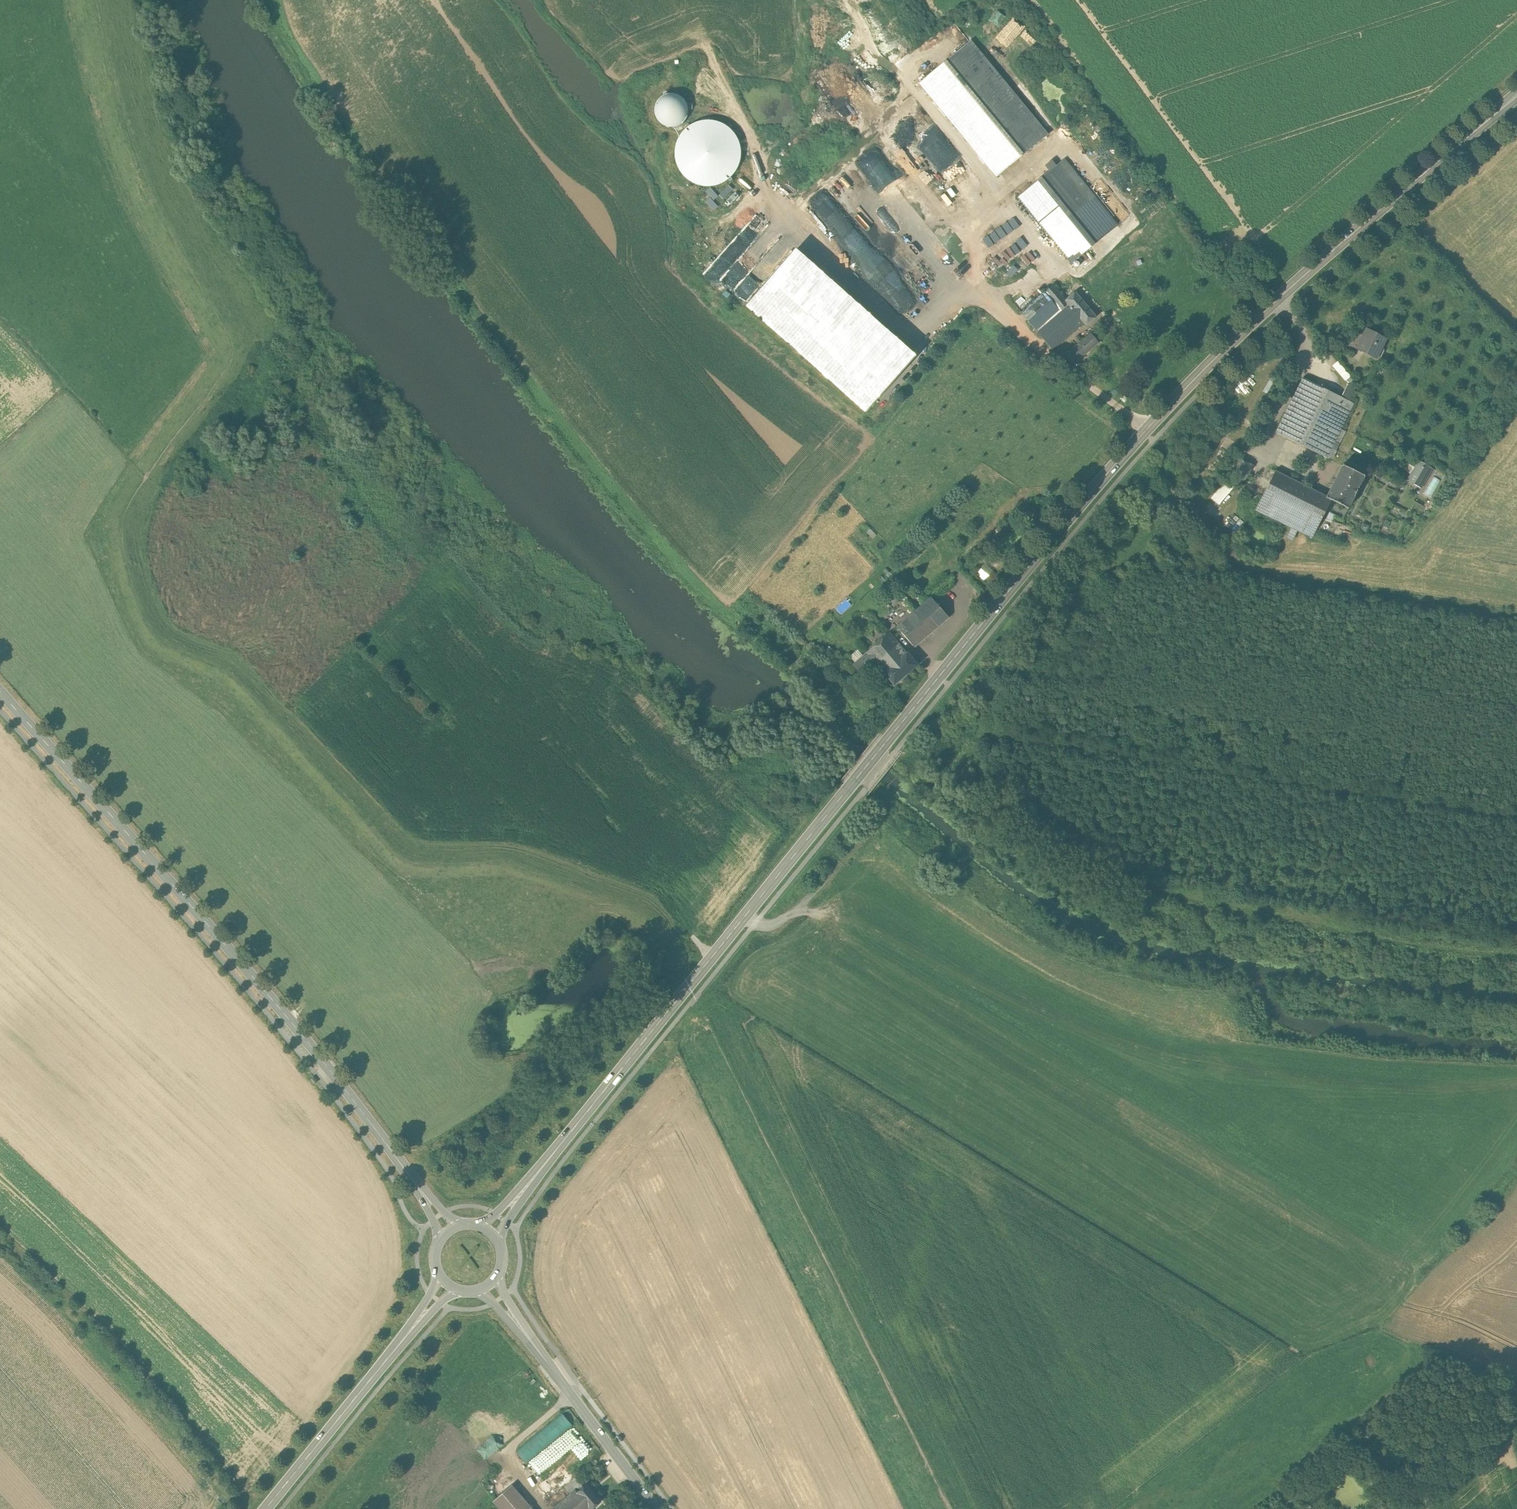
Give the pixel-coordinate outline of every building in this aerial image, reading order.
[(801,1),(792,1),(792,10),(801,10),(801,1)] [(921,83),(997,176),(1047,135),(970,42),(921,83)] [(682,123),(683,96),(657,96),(657,123),(682,123)] [(675,178),(732,185),(739,126),(681,119),(675,178)] [(928,148),(940,143),(938,137),(935,139),(931,129),(922,133),(928,148)] [(1106,145),(1092,156),(1098,164),(1112,152),(1106,145)] [(1018,198),(1071,263),(1118,225),(1065,159),(1018,198)] [(1047,169),(1054,165),(1051,159),(1044,163),(1047,169)] [(728,184),(718,194),(728,204),(738,195),(728,184)] [(1011,218),(984,241),(991,250),(1018,227),(1011,218)] [(994,255),(995,256),(991,258),(996,265),(1026,246),(1021,238),(994,255)] [(914,359),(794,250),(748,301),(868,410),(914,359)] [(1030,250),(1020,255),(1025,264),(1035,258),(1030,250)] [(1010,275),(1018,268),(1013,263),(1005,270),(1010,275)] [(1065,292),(1061,296),(1052,285),(1050,287),(1044,293),(1060,311),(1037,331),(1052,349),(1082,322),(1064,302),(1070,297),(1065,292)] [(1096,317),(1075,292),(1070,297),(1064,302),(1082,322),(1085,326),(1096,317)] [(1044,293),(1020,313),(1037,331),(1060,311),(1044,293)] [(1386,338),(1367,328),(1357,349),(1376,359),(1386,338)] [(1092,334),(1065,356),(1072,364),(1098,342),(1092,334)] [(1350,376),(1337,361),(1331,366),(1344,381),(1350,376)] [(1275,433),(1326,459),(1354,405),(1303,377),(1275,433)] [(1346,383),(1340,395),(1349,400),(1355,387),(1346,383)] [(1330,508),(1333,502),(1346,509),(1364,475),(1343,464),(1325,496),(1325,497),(1331,501),(1328,507),(1330,508)] [(1424,465),(1416,478),(1424,484),(1433,470),(1424,465)] [(1325,496),(1275,471),(1256,510),(1312,538),(1328,507),(1331,501),(1325,497),(1325,496)] [(1423,493),(1431,497),(1440,479),(1432,475),(1423,493)] [(1227,481),(1211,498),(1216,504),(1234,487),(1227,481)] [(993,571),(986,564),(977,574),(984,580),(993,571)] [(998,576),(993,571),(984,580),(989,585),(998,576)] [(931,597),(897,627),(914,647),(949,617),(931,597)] [(866,653),(877,665),(899,645),(889,634),(866,653)] [(877,665),(883,673),(906,653),(899,645),(877,665)] [(906,653),(883,673),(894,686),(918,665),(907,652),(906,653)] [(862,677),(877,665),(866,653),(852,666),(862,677)] [(563,1413),(515,1449),(524,1461),(572,1425),(563,1413)] [(546,1468),(566,1451),(557,1440),(537,1457),(546,1468)] [(576,1478),(562,1462),(545,1478),(538,1485),(539,1486),(546,1494),(551,1499),(566,1486),(576,1478)] [(566,1486),(571,1492),(575,1489),(577,1492),(583,1487),(576,1478),(566,1486)] [(512,1484),(493,1501),(500,1508),(530,1508),(532,1507),(512,1484)] [(586,1484),(583,1487),(577,1492),(591,1508),(592,1508),(601,1501),(586,1484)] [(546,1494),(539,1486),(535,1489),(542,1497),(546,1494)] [(552,1508),(591,1508),(577,1492),(575,1489),(571,1492),(552,1508)]
